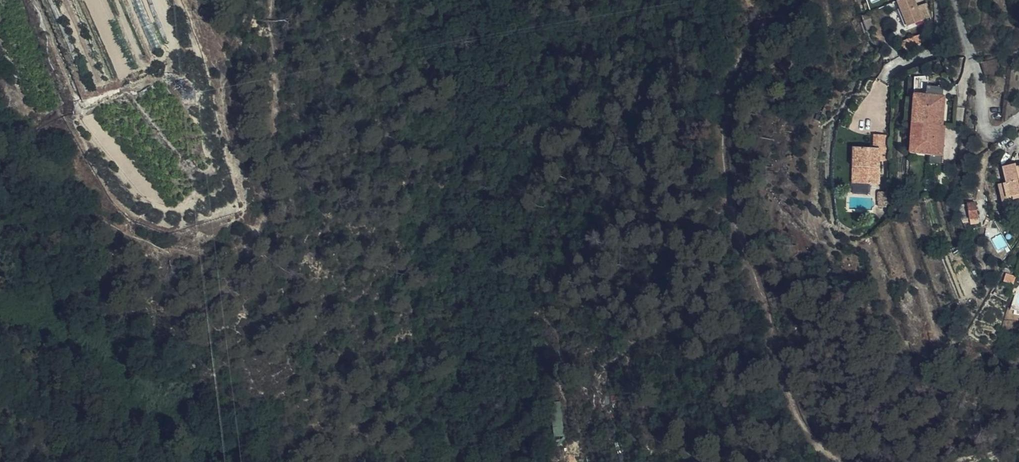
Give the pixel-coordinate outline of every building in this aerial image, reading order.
[(144,0),(134,0),(155,52),(164,49),(144,0)] [(901,1),(897,3),(901,10),(908,29),(924,22),(915,0),(901,0),(901,1)] [(905,30),(908,29),(901,10),(897,11),(905,30)] [(917,96),(920,159),(936,159),(937,168),(952,167),(952,156),(950,156),(950,127),(947,127),(948,99),(946,99),(946,96),(930,96),(917,96)] [(854,154),(855,175),(861,175),(862,191),(881,190),(879,165),(887,165),(886,138),(873,138),(874,153),(854,154)] [(220,152),(210,141),(205,146),(214,157),(220,152)] [(1017,169),(1017,167),(1004,169),(1008,186),(1011,186),(1014,200),(1018,199),(1018,168),(1017,169)] [(884,206),(892,206),(892,197),(883,197),(884,206)] [(978,218),(977,204),(969,205),(970,218),(978,218)] [(249,279),(250,276),(250,272),(247,270),(244,269),(241,271),(239,274),(239,277),(242,280),(245,280),(249,279)] [(1016,287),(1018,279),(1007,277),(1006,285),(1016,287)]
